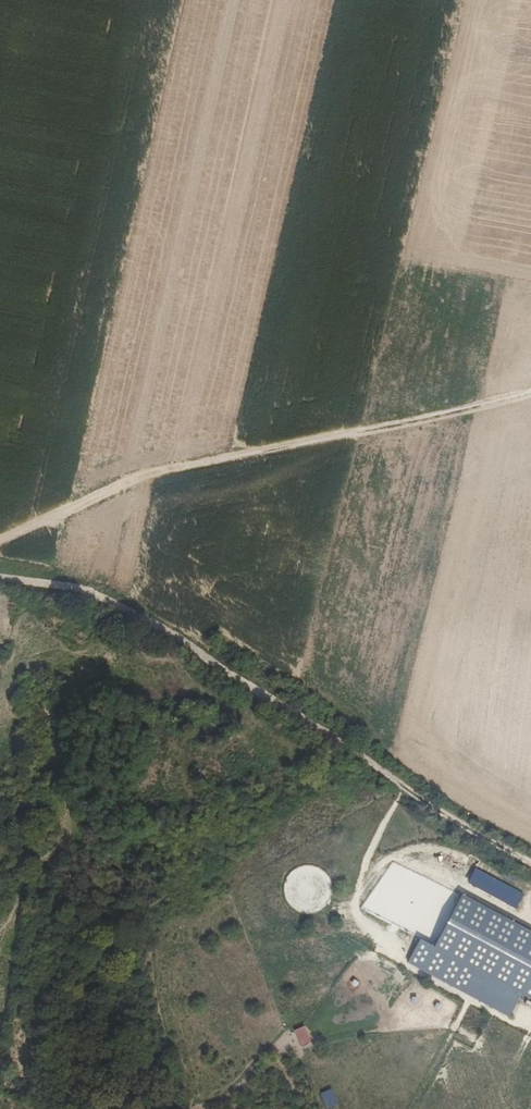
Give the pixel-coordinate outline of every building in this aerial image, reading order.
[(524,892),(476,869),(469,885),(517,908),(524,892)] [(461,892),(432,946),(418,938),(406,961),(507,1015),(518,995),(530,1002),(530,930),(461,892)]
